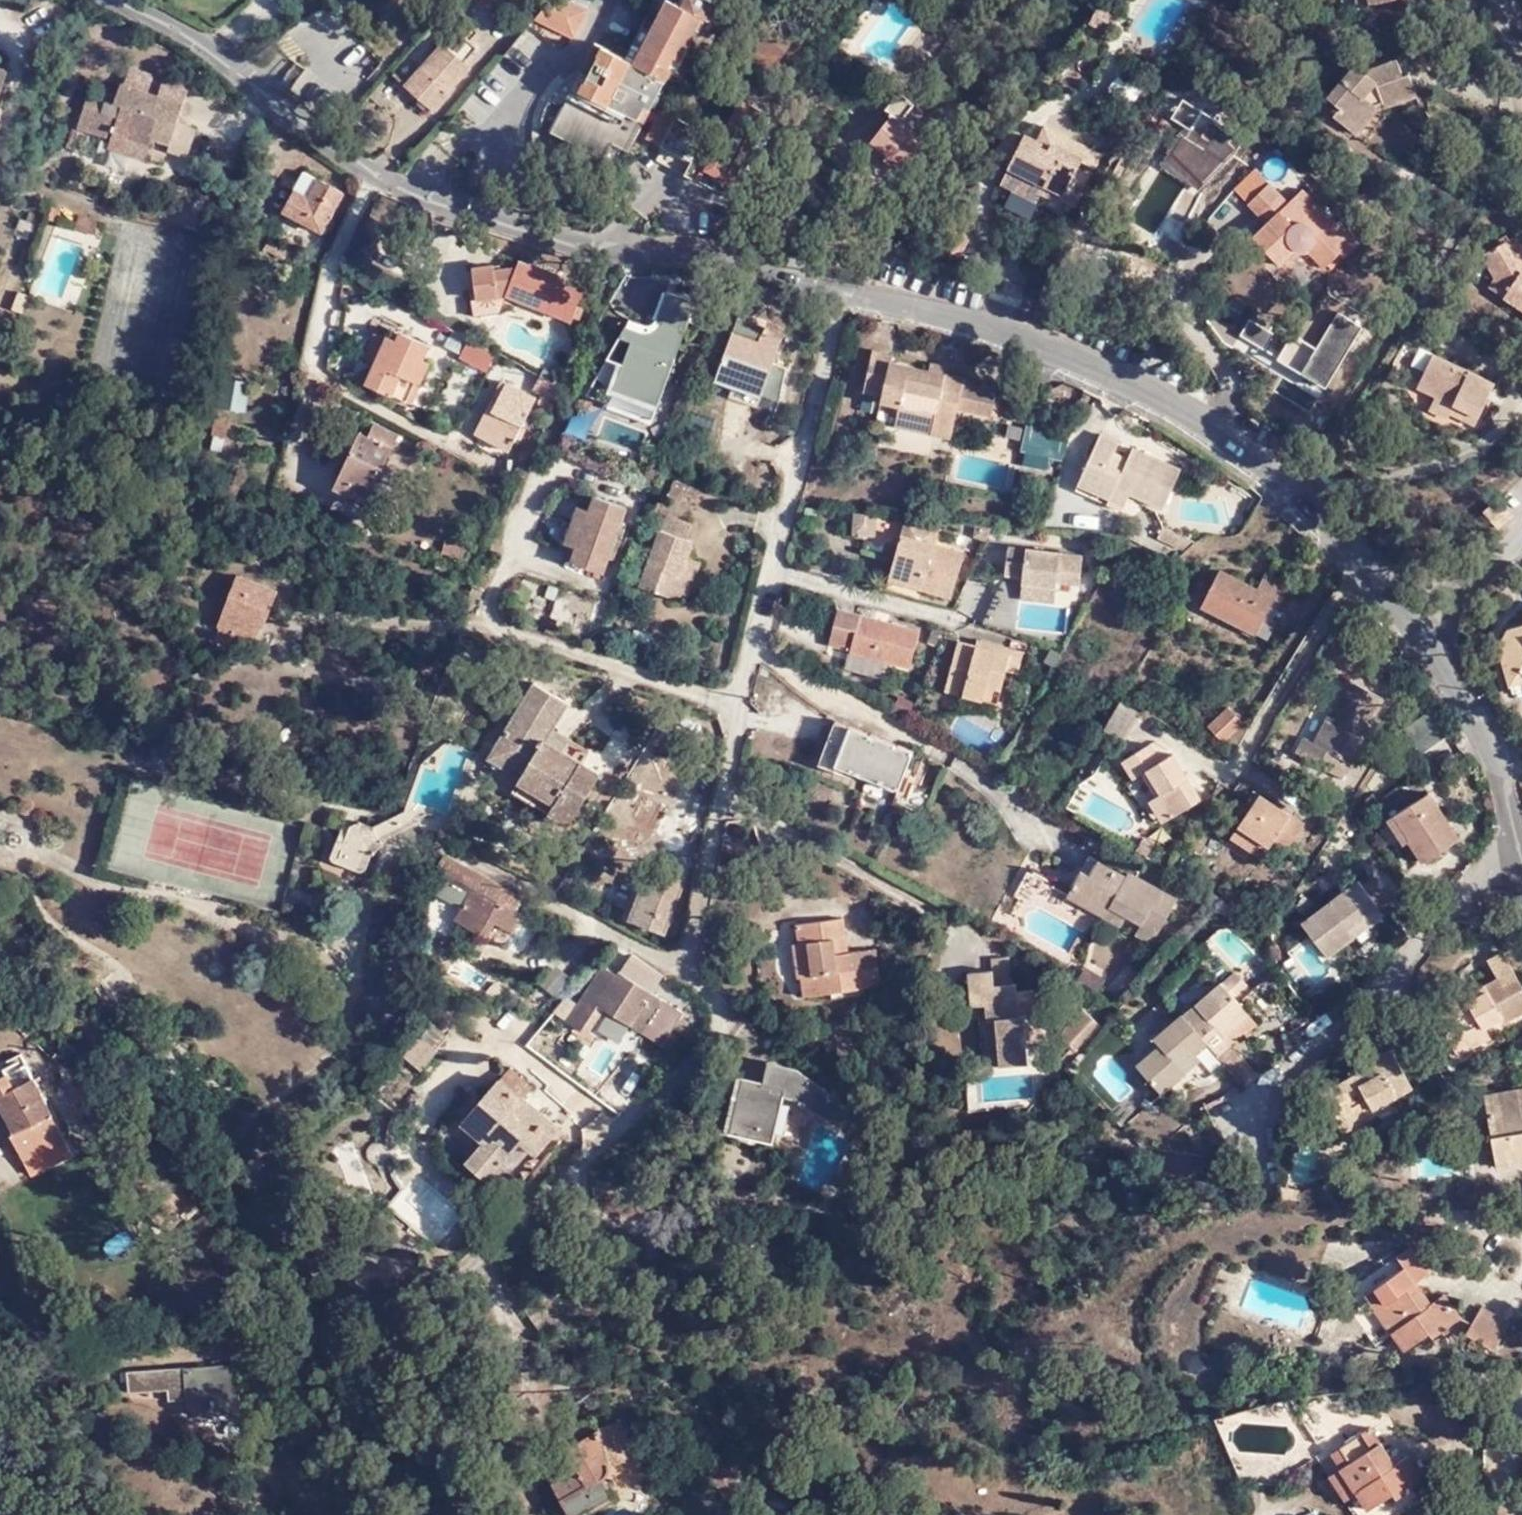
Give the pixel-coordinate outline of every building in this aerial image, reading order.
[(587,7),(574,0),(547,0),(541,6),(535,12),(575,31),(587,7)] [(629,149),(665,78),(671,64),(664,60),(669,52),(678,57),(674,65),(685,71),(697,49),(687,43),(701,12),(708,17),(716,1),(714,0),(691,0),(688,6),(682,3),(677,0),(665,0),(649,31),(642,46),(636,44),(630,57),(596,38),(550,127),(572,141),(579,162),(603,154),(610,138),(629,149)] [(1408,0),(1353,0),(1358,20),(1410,7),(1409,2),(1408,0)] [(794,35),(768,15),(737,54),(753,67),(761,57),(771,65),(794,35)] [(477,44),(456,25),(406,79),(431,103),(469,62),(465,58),(477,44)] [(644,29),(636,44),(642,46),(649,31),(644,29)] [(730,46),(724,42),(715,62),(720,65),(730,46)] [(1379,109),(1416,98),(1409,77),(1404,77),(1398,61),(1367,72),(1358,65),(1330,98),(1343,109),(1335,118),(1357,135),(1379,109)] [(114,131),(149,143),(152,136),(171,142),(182,107),(122,85),(118,96),(115,102),(108,100),(108,97),(107,96),(90,91),(79,126),(112,137),(114,131)] [(898,97),(917,115),(923,109),(903,90),(898,97)] [(115,102),(118,96),(108,93),(107,96),(108,97),(108,100),(115,102)] [(675,111),(661,140),(693,157),(686,170),(719,188),(726,174),(732,177),(768,108),(741,95),(720,135),(675,111)] [(915,118),(917,115),(898,97),(890,106),(889,107),(895,112),(889,119),(873,138),(888,152),(885,157),(897,167),(904,160),(911,153),(916,156),(929,141),(912,127),(916,119),(915,118)] [(647,133),(661,140),(675,111),(661,105),(647,133)] [(895,112),(889,107),(884,113),(889,119),(895,112)] [(1201,135),(1214,118),(1204,110),(1191,129),(1201,135)] [(1222,147),(1230,128),(1214,118),(1201,135),(1222,147)] [(1236,133),(1230,128),(1222,147),(1225,150),(1236,133)] [(144,158),(149,143),(114,131),(112,137),(109,146),(144,158)] [(1047,184),(1044,191),(1062,198),(1083,158),(1051,144),(1048,151),(1040,148),(1041,144),(1023,137),(1010,168),(1047,184)] [(1048,151),(1051,144),(1044,139),(1041,144),(1040,148),(1048,151)] [(915,157),(916,156),(911,153),(904,160),(909,164),(915,157)] [(1232,187),(1247,202),(1268,179),(1254,166),(1232,187)] [(1007,175),(1044,191),(1047,184),(1010,168),(1007,175)] [(304,171),(294,191),(307,197),(318,178),(304,171)] [(307,197),(294,191),(284,212),(324,232),(343,191),(318,178),(307,197)] [(1247,202),(1267,220),(1287,199),(1268,179),(1247,202)] [(1302,213),(1312,202),(1298,187),(1287,199),(1302,213)] [(1306,250),(1328,217),(1312,202),(1302,213),(1287,199),(1267,220),(1254,233),(1280,258),(1297,242),(1306,250)] [(1334,224),(1328,217),(1306,250),(1322,264),(1337,249),(1343,253),(1360,237),(1341,218),(1334,224)] [(1107,238),(1115,229),(1103,221),(1095,230),(1107,238)] [(1510,245),(1474,266),(1488,287),(1483,293),(1521,318),(1521,264),(1510,245)] [(515,297),(528,266),(520,262),(517,268),(516,268),(513,269),(513,272),(511,272),(506,268),(500,269),(492,270),(492,266),(473,270),(477,299),(509,295),(515,297)] [(530,267),(528,266),(515,297),(570,320),(572,316),(578,318),(590,288),(530,264),(530,267)] [(1317,348),(1342,363),(1363,327),(1338,312),(1317,348)] [(694,332),(678,325),(675,334),(667,331),(624,316),(608,358),(630,368),(628,376),(671,392),(682,362),(691,366),(693,357),(686,354),(694,332)] [(1268,349),(1276,330),(1249,319),(1241,338),(1268,349)] [(675,334),(678,325),(670,322),(667,331),(675,334)] [(760,344),(763,336),(738,327),(735,336),(760,344)] [(372,362),(384,335),(373,330),(362,356),(372,362)] [(444,345),(460,353),(468,338),(452,330),(444,345)] [(391,338),(384,335),(372,362),(364,382),(405,400),(414,380),(418,382),(428,362),(422,358),(427,345),(394,331),(391,338)] [(782,342),(763,336),(760,344),(735,336),(719,383),(764,398),(782,342)] [(1328,388),(1341,365),(1293,337),(1279,360),(1328,388)] [(458,357),(485,371),(495,353),(468,338),(458,357)] [(947,374),(929,370),(893,361),(895,355),(874,350),(864,389),(884,394),(877,419),(895,423),(898,414),(932,423),(930,433),(950,438),(958,407),(964,383),(964,379),(947,374)] [(1418,386),(1438,395),(1453,401),(1450,412),(1474,422),(1493,383),(1433,353),(1418,386)] [(931,364),(929,370),(947,374),(949,369),(931,364)] [(249,386),(223,380),(219,405),(245,410),(249,386)] [(526,401),(529,396),(501,382),(492,400),(495,401),(475,440),(505,456),(532,404),(526,401)] [(997,392),(964,383),(958,407),(991,415),(997,392)] [(1453,401),(1438,395),(1432,407),(1447,416),(1450,412),(1453,401)] [(898,414),(895,423),(930,433),(932,423),(898,414)] [(577,439),(594,444),(601,421),(585,415),(577,439)] [(230,419),(216,417),(214,434),(227,437),(230,419)] [(397,432),(373,422),(367,436),(360,433),(335,488),(349,494),(346,500),(358,505),(365,487),(371,489),(397,432)] [(1027,425),(1022,452),(1057,458),(1062,431),(1027,425)] [(1113,482),(1127,488),(1164,504),(1181,464),(1133,441),(1128,453),(1122,464),(1108,459),(1114,446),(1119,434),(1100,426),(1076,480),(1108,494),(1113,482)] [(1108,459),(1122,464),(1128,453),(1114,446),(1108,459)] [(686,496),(690,486),(673,480),(667,495),(684,502),(686,496)] [(1122,500),(1127,488),(1113,482),(1108,494),(1122,500)] [(700,490),(690,486),(686,496),(696,499),(700,490)] [(625,509),(593,498),(589,510),(577,506),(565,542),(576,547),(572,560),(603,571),(625,509)] [(1487,511),(1503,530),(1516,518),(1513,513),(1502,500),(1487,511)] [(875,515),(855,514),(854,535),(874,537),(875,515)] [(901,537),(932,546),(937,528),(905,520),(901,537)] [(694,541),(687,539),(661,530),(642,586),(679,601),(682,595),(689,576),(682,574),(688,556),(694,541)] [(963,555),(932,546),(901,537),(891,580),(953,596),(963,555)] [(1022,573),(1023,582),(1061,585),(1061,579),(1080,580),(1083,555),(1008,546),(1007,572),(1022,573)] [(702,562),(688,556),(682,574),(689,576),(682,595),(690,598),(702,562)] [(1276,621),(1271,619),(1265,616),(1272,600),(1279,603),(1288,583),(1264,572),(1255,590),(1218,573),(1202,608),(1267,638),(1276,621)] [(276,591),(241,577),(235,591),(232,591),(226,603),(230,606),(217,635),(231,641),(238,628),(255,635),(260,623),(263,624),(276,591)] [(1061,585),(1023,582),(1021,594),(1057,599),(1061,585)] [(1265,616),(1271,619),(1279,603),(1272,600),(1265,616)] [(907,667),(915,633),(836,612),(827,643),(847,650),(843,668),(882,679),(886,662),(907,667)] [(1510,668),(1521,669),(1521,620),(1514,622),(1507,634),(1510,643),(1505,651),(1510,668)] [(1004,670),(1007,656),(957,643),(944,691),(981,701),(985,685),(999,689),(1004,670)] [(1009,648),(1007,656),(1004,670),(1016,672),(1021,651),(1009,648)] [(1510,668),(1515,683),(1521,681),(1521,669),(1510,668)] [(535,678),(490,743),(504,752),(498,761),(551,796),(542,809),(563,823),(597,773),(579,760),(585,749),(551,727),(568,701),(535,678)] [(1365,728),(1382,697),(1347,679),(1314,739),(1305,735),(1296,752),(1339,775),(1360,738),(1354,735),(1358,726),(1365,728)] [(985,685),(981,701),(995,705),(999,689),(985,685)] [(1119,701),(1103,729),(1125,742),(1141,714),(1119,701)] [(1218,742),(1238,723),(1224,708),(1204,727),(1218,742)] [(837,763),(850,726),(834,719),(819,755),(837,763)] [(911,752),(850,726),(837,763),(897,788),(911,752)] [(1143,771),(1157,795),(1169,815),(1199,796),(1184,774),(1178,777),(1173,770),(1180,766),(1171,752),(1158,758),(1148,741),(1123,757),(1133,776),(1143,771)] [(1184,774),(1180,766),(1173,770),(1178,777),(1184,774)] [(1260,791),(1241,823),(1272,842),(1276,836),(1288,844),(1304,821),(1260,791)] [(1169,815),(1157,795),(1149,799),(1160,819),(1169,815)] [(1429,795),(1394,818),(1409,842),(1423,863),(1458,842),(1429,795)] [(988,823),(989,808),(973,808),(974,824),(988,823)] [(405,811),(395,816),(412,825),(420,821),(405,811)] [(412,825),(395,816),(382,822),(399,831),(412,825)] [(1409,842),(1394,818),(1387,823),(1402,846),(1409,842)] [(345,841),(342,846),(369,856),(371,852),(381,829),(381,828),(375,826),(361,821),(350,825),(345,841)] [(399,831),(382,822),(375,826),(381,828),(381,829),(391,836),(399,831)] [(1272,842),(1241,823),(1233,835),(1265,854),(1272,842)] [(373,853),(391,836),(381,829),(371,852),(373,853)] [(338,838),(337,844),(342,846),(345,841),(338,838)] [(342,846),(337,844),(332,856),(335,860),(337,861),(342,846)] [(342,846),(337,861),(360,870),(365,868),(367,865),(369,856),(342,846)] [(443,854),(435,867),(471,888),(463,902),(455,917),(485,934),(493,918),(511,929),(521,913),(513,908),(520,896),(443,854)] [(1063,894),(1103,915),(1110,906),(1125,915),(1140,923),(1156,931),(1174,899),(1125,871),(1121,875),(1085,855),(1063,894)] [(471,888),(435,867),(432,883),(463,902),(471,888)] [(1344,925),(1372,906),(1353,879),(1296,919),(1321,953),(1349,932),(1344,925)] [(653,898),(658,882),(654,880),(646,895),(653,898)] [(642,928),(653,898),(646,895),(640,892),(628,923),(642,928)] [(1110,906),(1103,915),(1119,923),(1125,915),(1110,906)] [(1376,912),(1372,906),(1344,925),(1349,932),(1376,912)] [(799,920),(801,942),(808,942),(813,971),(804,972),(806,993),(868,984),(864,945),(850,947),(846,915),(799,920)] [(1150,941),(1156,931),(1140,923),(1134,932),(1150,941)] [(808,942),(801,942),(795,944),(799,972),(804,972),(813,971),(808,942)] [(877,944),(864,945),(868,984),(882,982),(877,944)] [(1287,954),(1272,965),(1277,972),(1282,979),(1297,969),(1287,954)] [(1454,1051),(1486,1031),(1484,1027),(1499,1017),(1504,1021),(1521,1009),(1521,992),(1499,955),(1485,963),(1494,978),(1431,1017),(1454,1051)] [(630,961),(621,975),(654,996),(663,982),(630,961)] [(1004,1013),(1010,1055),(1036,1053),(1034,1036),(1050,1034),(1046,1003),(1042,1004),(1039,978),(1020,979),(1020,972),(999,975),(997,961),(973,964),(976,996),(992,995),(994,1013),(1004,1013)] [(566,1024),(581,1034),(588,1023),(598,1009),(647,1039),(668,1004),(654,996),(621,975),(619,978),(602,968),(566,1024)] [(1205,1044),(1215,1055),(1229,1042),(1216,1026),(1238,1003),(1219,983),(1182,1017),(1205,1044)] [(1066,1026),(1087,1046),(1110,1020),(1089,1000),(1066,1026)] [(1216,1026),(1229,1042),(1255,1021),(1238,1003),(1216,1026)] [(999,1057),(1010,1055),(1004,1013),(994,1013),(999,1057)] [(1192,1056),(1205,1044),(1182,1017),(1155,1040),(1160,1047),(1137,1067),(1162,1096),(1185,1076),(1179,1069),(1192,1056)] [(448,1036),(432,1023),(403,1056),(420,1070),(448,1036)] [(588,1023),(581,1034),(587,1037),(594,1028),(588,1023)] [(1486,1031),(1454,1051),(1457,1056),(1490,1037),(1486,1031)] [(1243,1086),(1259,1076),(1229,1042),(1215,1055),(1243,1086)] [(1316,1098),(1330,1120),(1346,1110),(1355,1120),(1386,1101),(1408,1087),(1385,1049),(1359,1065),(1363,1070),(1316,1098)] [(1199,1063),(1192,1056),(1179,1069),(1185,1076),(1199,1063)] [(834,1116),(846,1100),(799,1064),(765,1058),(761,1078),(739,1074),(733,1108),(728,1107),(725,1129),(773,1137),(782,1088),(799,1092),(834,1116)] [(9,1125),(14,1123),(19,1132),(14,1134),(10,1136),(18,1154),(35,1145),(38,1154),(63,1141),(26,1066),(0,1079),(0,1106),(9,1125)] [(506,1069),(497,1079),(521,1098),(523,1096),(530,1088),(506,1069)] [(521,1098),(497,1079),(462,1121),(485,1140),(467,1162),(511,1197),(524,1183),(499,1162),(520,1136),(537,1150),(559,1125),(523,1096),(521,1098)] [(1493,1090),(1497,1111),(1490,1112),(1494,1134),(1488,1134),(1495,1164),(1521,1159),(1521,1085),(1493,1090)] [(1497,1111),(1493,1090),(1482,1091),(1486,1113),(1490,1112),(1497,1111)] [(1346,1110),(1330,1120),(1341,1137),(1390,1107),(1386,1101),(1355,1120),(1346,1110)] [(14,1123),(9,1125),(14,1134),(19,1132),(14,1123)] [(69,1154),(63,1141),(38,1154),(22,1162),(29,1175),(69,1154)] [(35,1145),(18,1154),(22,1162),(38,1154),(35,1145)] [(200,1208),(196,1203),(180,1217),(185,1222),(200,1208)] [(1435,1332),(1463,1314),(1446,1292),(1434,1301),(1418,1280),(1431,1270),(1412,1244),(1398,1254),(1405,1264),(1375,1287),(1368,1278),(1358,1285),(1365,1295),(1373,1306),(1405,1348),(1432,1329),(1435,1332)] [(1375,1287),(1405,1264),(1398,1254),(1368,1278),(1375,1287)] [(1475,1333),(1487,1341),(1496,1347),(1512,1319),(1485,1301),(1468,1328),(1475,1333)] [(1483,1348),(1487,1341),(1475,1333),(1470,1340),(1483,1348)] [(237,1406),(230,1358),(120,1373),(123,1398),(162,1393),(164,1404),(181,1402),(183,1414),(237,1406)] [(597,1422),(571,1435),(590,1504),(609,1490),(597,1474),(608,1460),(628,1455),(618,1423),(615,1416),(597,1422)] [(628,1421),(618,1423),(628,1455),(649,1449),(628,1421)] [(1369,1429),(1341,1448),(1350,1462),(1340,1470),(1357,1493),(1370,1510),(1394,1492),(1398,1497),(1425,1478),(1409,1456),(1396,1464),(1369,1429)] [(571,1435),(550,1445),(563,1463),(545,1476),(572,1514),(576,1514),(590,1504),(571,1435)] [(698,1459),(714,1485),(730,1473),(714,1448),(698,1459)] [(1350,1462),(1341,1448),(1329,1456),(1340,1470),(1350,1462)] [(1357,1493),(1340,1470),(1331,1478),(1348,1500),(1357,1493)] [(742,1491),(730,1473),(714,1485),(726,1504),(742,1491)]
